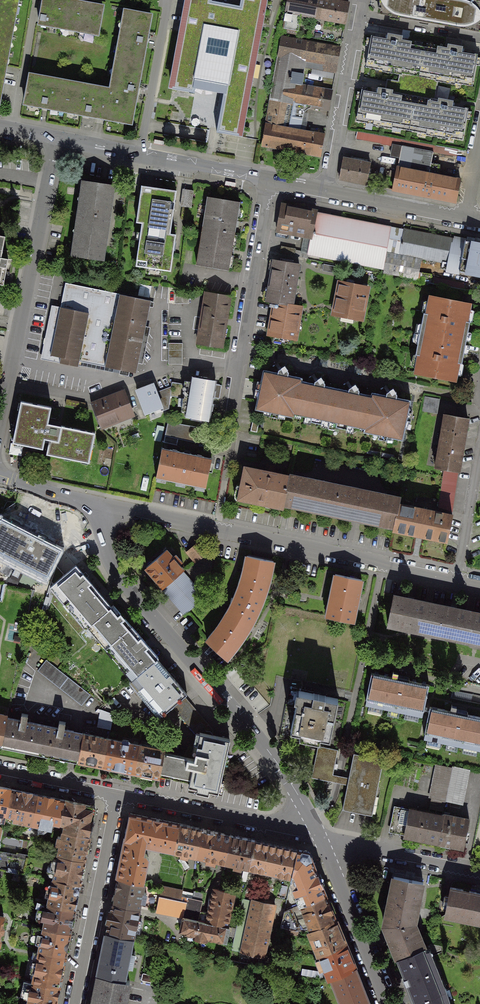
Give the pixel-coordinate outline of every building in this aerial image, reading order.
[(5,66),(17,0),(0,0),(0,65),(5,66)] [(172,89),(189,92),(192,77),(231,84),(222,133),(239,136),(264,0),(188,0),(172,89)] [(285,12),(301,15),(315,18),(318,0),(288,0),(285,12)] [(329,0),(318,0),(315,18),(344,23),(348,3),(329,0)] [(380,13),(427,21),(431,0),(382,0),(380,13)] [(462,0),(431,0),(427,21),(479,30),(479,24),(479,3),(462,0)] [(90,9),(44,1),(39,24),(98,35),(103,7),(91,4),(90,9)] [(147,36),(151,16),(125,11),(116,60),(142,65),(146,43),(143,42),(144,35),(147,36)] [(301,15),(285,12),(283,29),(298,31),(301,15)] [(399,84),(417,87),(424,47),(410,45),(411,43),(400,41),(401,37),(390,35),(389,39),(372,36),(366,67),(382,70),(382,72),(401,75),(399,83),(399,84)] [(281,37),(274,80),(283,81),(302,85),(305,66),(337,72),(341,48),(281,37)] [(176,52),(177,41),(170,41),(169,51),(176,52)] [(455,83),(472,86),(478,55),(460,52),(461,48),(449,46),(449,50),(439,48),(438,50),(424,47),(417,87),(434,91),(436,81),(455,85),(455,83)] [(138,88),(142,65),(116,60),(110,90),(106,115),(105,119),(121,122),(121,118),(130,120),(130,123),(131,124),(136,95),(133,94),(134,87),(138,88)] [(65,111),(71,82),(30,75),(25,104),(42,107),(43,103),(50,105),(49,109),(65,111)] [(283,81),(274,80),(266,124),(300,130),(305,106),(279,102),(283,81)] [(302,85),(283,81),(279,102),(305,106),(328,110),(332,90),(302,85)] [(106,115),(110,90),(71,82),(65,111),(83,115),(83,111),(90,112),(89,116),(99,117),(100,114),(106,115)] [(399,84),(399,83),(393,82),(393,85),(392,91),(380,89),(379,93),(362,90),(356,121),(373,124),(373,126),(393,130),(393,128),(410,130),(417,87),(399,84)] [(434,91),(417,87),(410,130),(426,133),(426,135),(446,139),(446,137),(463,140),(469,108),(451,105),(451,102),(433,99),(434,91)] [(219,130),(225,91),(215,90),(212,112),(202,110),(201,120),(193,119),(192,126),(219,130)] [(304,153),(308,131),(300,130),(266,124),(262,146),(278,149),(304,153)] [(320,156),(324,134),(308,131),(304,153),(320,156)] [(392,146),(394,138),(357,132),(356,139),(380,143),(380,144),(392,146)] [(398,168),(438,175),(439,165),(431,163),(434,145),(394,138),(392,146),(391,156),(399,157),(398,168)] [(370,163),(344,158),(340,179),(366,184),(370,163)] [(398,168),(397,168),(393,190),(456,202),(460,179),(438,175),(398,168)] [(113,186),(85,182),(83,194),(82,194),(79,212),(81,212),(80,219),(108,223),(109,217),(110,217),(111,210),(110,210),(113,186)] [(142,224),(171,228),(177,191),(149,187),(142,186),(136,223),(142,224)] [(194,193),(182,191),(180,206),(192,207),(194,193)] [(239,202),(208,197),(203,227),(235,232),(239,202)] [(312,238),(317,213),(317,212),(282,205),(277,231),(311,238),(312,238)] [(391,227),(317,213),(312,238),(311,238),(308,256),(384,269),(391,227)] [(108,223),(80,219),(79,224),(77,224),(74,244),(76,244),(74,257),(103,261),(106,239),(108,239),(109,232),(107,232),(108,223)] [(136,266),(171,271),(176,235),(170,234),(171,228),(142,224),(136,266)] [(235,232),(203,227),(197,265),(229,270),(235,232)] [(465,241),(404,229),(399,254),(461,266),(465,241)] [(3,285),(10,252),(3,250),(5,237),(0,236),(0,284),(3,285)] [(465,241),(461,266),(459,272),(479,276),(479,244),(465,241)] [(274,260),(267,301),(288,304),(292,305),(299,264),(274,260)] [(463,282),(432,276),(430,283),(462,289),(463,282)] [(66,283),(61,307),(90,313),(79,363),(94,366),(109,292),(66,283)] [(340,283),(337,297),(365,303),(368,288),(340,283)] [(189,290),(175,290),(175,304),(189,304),(189,290)] [(120,294),(109,292),(94,366),(136,374),(151,302),(120,295),(120,294)] [(222,347),(230,296),(206,292),(198,343),(222,347)] [(337,297),(334,313),(362,319),(365,303),(337,297)] [(423,335),(463,342),(470,304),(456,302),(456,301),(445,299),(431,297),(427,315),(424,315),(423,325),(425,325),(423,335)] [(274,302),(269,335),(282,338),(288,304),(279,303),(274,302)] [(288,304),(282,338),(296,340),(301,306),(292,305),(288,304)] [(52,305),(41,360),(78,367),(79,363),(90,313),(61,307),(52,305)] [(441,377),(455,380),(463,342),(423,335),(422,344),(419,343),(416,353),(420,354),(416,372),(430,375),(429,376),(441,378),(441,377)] [(182,342),(168,343),(169,364),(182,364),(182,342)] [(263,370),(255,409),(271,413),(270,416),(278,418),(279,414),(295,418),(295,415),(302,381),(303,378),(288,376),(289,373),(285,365),(278,371),(278,373),(263,370)] [(216,384),(217,381),(207,379),(208,377),(201,376),(201,378),(192,377),(190,386),(187,399),(186,408),(187,408),(185,416),(194,418),(193,420),(200,421),(201,419),(210,420),(213,398),(219,399),(222,385),(216,384)] [(302,381),(295,415),(312,418),(311,421),(322,424),(323,420),(329,422),(336,388),(325,386),(325,384),(321,377),(315,382),(314,384),(302,381)] [(187,399),(190,386),(172,382),(171,396),(187,399)] [(336,388),(329,422),(337,423),(336,427),(347,429),(348,425),(364,429),(371,396),(359,393),(360,391),(355,384),(349,389),(348,391),(336,388)] [(153,385),(137,391),(145,413),(162,406),(153,385)] [(371,396),(364,429),(364,432),(379,435),(378,439),(386,440),(387,437),(403,440),(411,401),(397,398),(397,395),(393,388),(387,393),(386,396),(372,393),(371,396)] [(123,392),(110,397),(119,421),(133,415),(123,392)] [(439,399),(425,396),(422,411),(437,413),(439,399)] [(110,397),(92,404),(102,428),(119,421),(110,397)] [(51,407),(21,401),(13,443),(43,449),(45,439),(50,440),(47,454),(89,463),(95,433),(48,423),(51,407)] [(459,471),(468,418),(445,414),(436,467),(444,468),(457,470),(459,471)] [(165,423),(158,421),(155,437),(162,438),(165,423)] [(259,422),(253,421),(251,431),(257,432),(259,422)] [(178,439),(198,443),(201,427),(168,422),(165,437),(178,439)] [(165,437),(164,443),(177,446),(178,439),(165,437)] [(212,457),(163,448),(156,478),(206,488),(212,457)] [(444,468),(442,477),(456,479),(457,470),(444,468)] [(266,473),(247,469),(241,497),(266,502),(267,499),(275,501),(275,504),(284,506),(284,504),(290,478),(273,474),(274,473),(266,472),(266,473)] [(290,475),(290,478),(284,504),(322,511),(328,483),(290,475)] [(456,479),(442,477),(438,507),(452,511),(456,479)] [(359,490),(328,483),(322,511),(353,518),(359,490)] [(400,498),(359,490),(353,518),(394,526),(399,504),(400,498)] [(452,514),(399,504),(394,526),(393,529),(447,541),(452,514)] [(2,519),(0,522),(0,557),(46,580),(62,549),(2,519)] [(196,563),(209,553),(200,541),(187,552),(196,563)] [(167,550),(147,567),(164,587),(182,571),(184,570),(167,550)] [(238,588),(234,599),(258,611),(262,602),(264,596),(267,589),(268,589),(268,587),(267,587),(268,583),(270,583),(270,581),(269,581),(271,571),(273,562),(246,556),(245,566),(243,573),(241,580),(238,588)] [(76,565),(50,587),(86,629),(87,628),(112,607),(76,565)] [(182,571),(164,587),(162,588),(186,616),(206,598),(182,571)] [(362,581),(335,575),(327,616),(353,621),(357,604),(356,604),(357,598),(358,598),(362,581)] [(426,632),(432,604),(414,600),(414,601),(407,599),(408,599),(394,596),(388,624),(426,632)] [(258,611),(234,599),(229,609),(224,617),(219,625),(214,632),(207,640),(227,658),(237,647),(243,637),(247,631),(248,632),(249,630),(248,629),(250,626),(251,626),(252,625),(251,624),(253,620),(256,616),(258,611)] [(464,640),(470,612),(457,609),(457,610),(451,608),(432,604),(426,632),(464,640)] [(112,607),(87,628),(105,649),(131,627),(113,606),(112,607)] [(470,612),(464,640),(479,643),(479,614),(470,612)] [(131,627),(105,649),(132,680),(157,658),(158,657),(131,627)] [(157,658),(132,680),(129,682),(159,718),(187,694),(157,658)] [(91,695),(46,660),(38,671),(82,706),(91,695)] [(392,677),(371,673),(366,699),(367,699),(366,704),(422,716),(423,710),(424,711),(429,685),(409,681),(409,680),(397,678),(398,673),(396,672),(393,672),(392,677)] [(347,690),(291,679),(279,738),(318,746),(338,750),(348,701),(344,701),(347,690)] [(191,720),(199,713),(189,702),(178,712),(188,723),(191,720)] [(430,707),(425,732),(425,733),(424,738),(479,750),(479,717),(467,715),(468,714),(456,711),(457,706),(454,706),(451,705),(450,711),(430,707)] [(100,710),(96,727),(110,729),(113,715),(100,710)] [(200,733),(211,735),(213,730),(199,713),(191,720),(188,723),(197,734),(199,732),(200,733)] [(36,752),(41,725),(26,722),(28,715),(21,714),(20,720),(7,718),(2,744),(2,745),(36,752)] [(68,758),(74,731),(64,729),(66,723),(59,721),(57,728),(41,725),(36,752),(68,758)] [(103,765),(108,739),(83,733),(78,760),(103,765)] [(200,733),(194,759),(190,777),(189,785),(218,791),(229,739),(211,735),(200,733)] [(139,745),(108,739),(103,765),(134,772),(139,745)] [(164,750),(139,745),(134,772),(159,777),(164,750)] [(383,760),(354,754),(349,778),(333,775),(338,750),(318,746),(312,778),(348,785),(343,810),(372,815),(383,760)] [(194,759),(165,752),(161,770),(190,777),(194,759)] [(431,798),(446,801),(453,766),(438,763),(431,798)] [(468,769),(453,766),(446,801),(461,804),(468,769)] [(7,814),(12,789),(0,787),(0,813),(7,814)] [(13,819),(32,823),(38,795),(31,793),(12,789),(7,814),(14,815),(13,819)] [(43,795),(38,795),(32,823),(51,827),(53,821),(60,823),(65,800),(43,795)] [(93,806),(65,800),(60,823),(65,824),(64,831),(90,836),(96,810),(93,806)] [(406,831),(410,810),(396,807),(391,828),(406,831)] [(443,816),(410,810),(406,831),(405,835),(438,841),(443,816)] [(144,844),(174,850),(180,824),(131,813),(125,840),(144,844)] [(444,814),(443,816),(438,841),(463,846),(469,819),(444,814)] [(189,854),(198,856),(203,829),(180,824),(174,850),(181,852),(180,855),(188,856),(189,854)] [(221,861),(226,862),(232,835),(226,834),(203,829),(198,856),(203,857),(203,860),(216,863),(217,860),(221,861)] [(85,860),(90,836),(64,831),(62,837),(58,836),(56,845),(60,845),(58,855),(85,860)] [(226,862),(250,867),(255,840),(232,835),(226,862)] [(22,848),(23,840),(2,836),(1,841),(0,844),(22,848)] [(125,840),(117,878),(143,883),(148,857),(146,854),(142,853),(144,844),(125,840)] [(254,868),(291,876),(298,850),(260,841),(255,840),(250,867),(254,868)] [(309,852),(298,850),(291,876),(291,880),(295,881),(293,887),(300,904),(326,894),(309,852)] [(27,857),(0,851),(0,868),(23,873),(27,857)] [(80,884),(85,860),(58,855),(57,860),(54,859),(52,868),(55,869),(53,879),(80,884)] [(408,879),(394,875),(384,925),(415,922),(423,882),(408,879)] [(117,878),(113,902),(139,908),(141,901),(144,902),(146,892),(143,891),(144,883),(143,883),(117,878)] [(75,909),(80,884),(53,879),(48,903),(75,909)] [(162,886),(160,896),(181,901),(183,890),(162,886)] [(451,887),(445,914),(479,921),(479,893),(451,887)] [(234,893),(214,889),(209,913),(204,912),(205,908),(201,907),(198,920),(227,926),(234,893)] [(192,898),(202,900),(204,893),(194,891),(192,898)] [(336,918),(326,894),(300,904),(303,912),(304,912),(311,929),(336,918)] [(181,901),(160,896),(157,911),(183,917),(186,902),(181,901)] [(183,917),(198,920),(201,907),(202,900),(192,898),(187,897),(186,902),(183,917)] [(231,949),(242,951),(253,901),(242,899),(231,949)] [(275,905),(253,900),(253,901),(242,951),(264,956),(275,905)] [(111,908),(106,932),(133,937),(134,937),(135,929),(139,930),(141,918),(137,917),(138,913),(139,908),(113,902),(111,908)] [(70,933),(75,909),(48,903),(43,927),(70,933)] [(281,926),(301,931),(292,908),(284,911),(281,926)] [(198,920),(183,917),(180,930),(186,932),(186,934),(225,942),(229,927),(227,926),(198,920)] [(345,943),(336,918),(311,929),(308,930),(318,954),(319,954),(345,943)] [(384,925),(397,958),(425,947),(415,922),(384,925)] [(66,957),(70,933),(43,927),(39,951),(66,957)] [(106,932),(98,974),(124,980),(133,937),(106,932)] [(355,966),(345,943),(319,954),(328,977),(335,974),(355,966)] [(397,958),(415,1001),(443,991),(425,947),(397,958)] [(65,960),(66,957),(39,951),(38,954),(32,980),(59,986),(65,960)] [(355,966),(335,974),(342,993),(339,994),(341,1001),(344,999),(346,1003),(370,1003),(355,966)] [(143,973),(141,980),(151,983),(153,975),(143,973)] [(92,1003),(125,1003),(129,981),(124,980),(98,974),(92,1003)] [(59,986),(32,980),(27,1003),(56,1003),(59,986)] [(415,1003),(447,1003),(443,991),(415,1001),(415,1003)]
